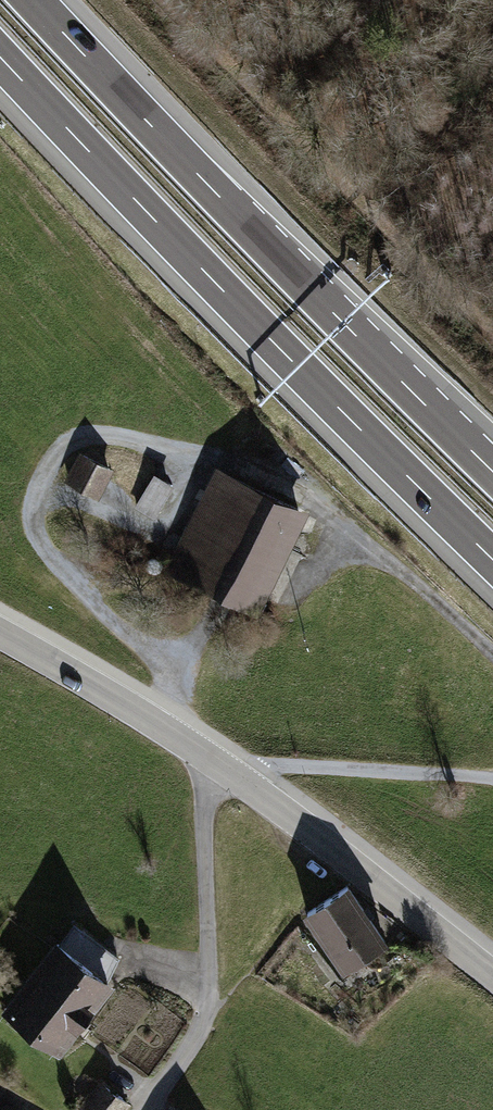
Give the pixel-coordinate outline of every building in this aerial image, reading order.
[(83,486),(97,456),(83,450),(70,480),(83,486)] [(101,496),(116,463),(100,456),(85,488),(101,496)] [(156,561),(261,617),(306,508),(207,457),(156,561)] [(160,516),(174,484),(153,474),(139,506),(160,516)] [(349,887),(307,914),(345,974),(388,947),(349,887)] [(107,980),(47,939),(0,1007),(61,1048),(107,980)] [(83,1109),(125,1109),(134,1095),(101,1075),(80,1108),(83,1109)]
